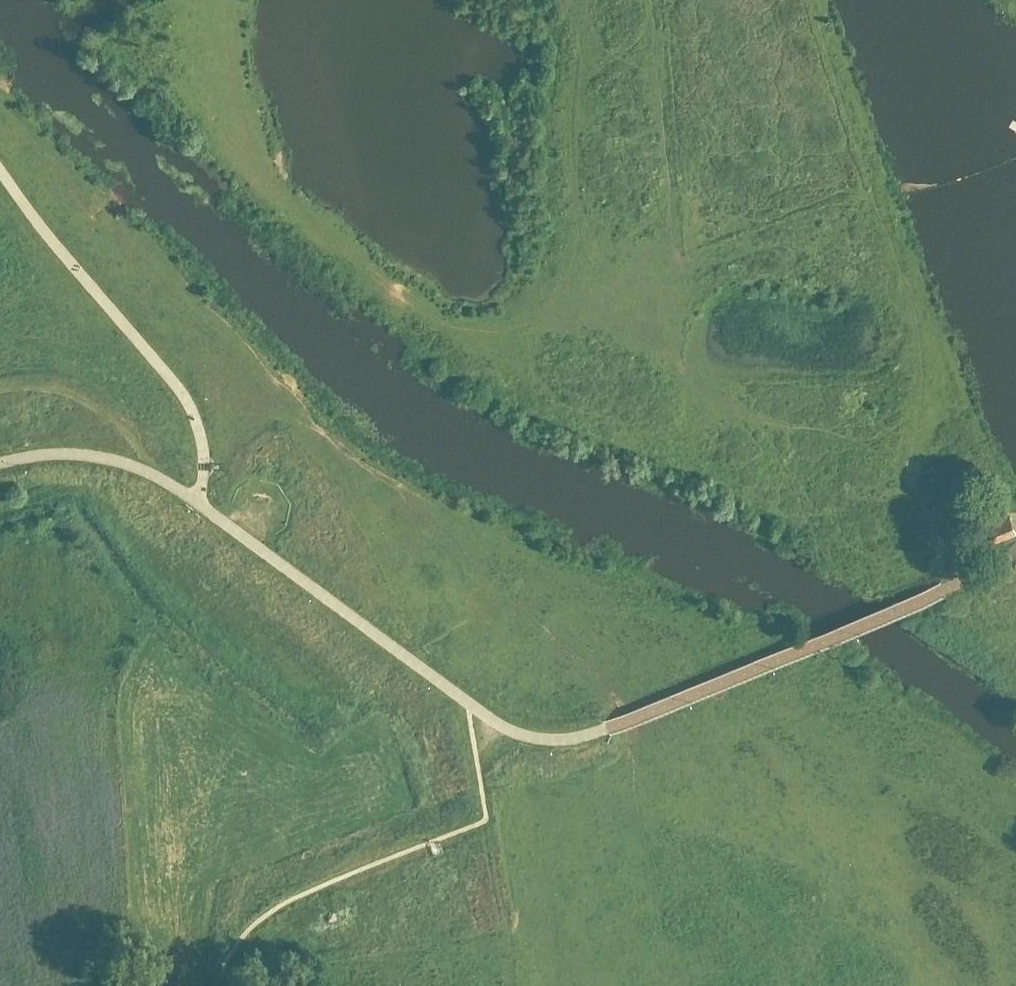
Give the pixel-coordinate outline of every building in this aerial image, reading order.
[(980,530),(986,546),(1015,534),(1009,518),(980,530)] [(137,985),(159,985),(158,976),(137,977),(137,985)]
